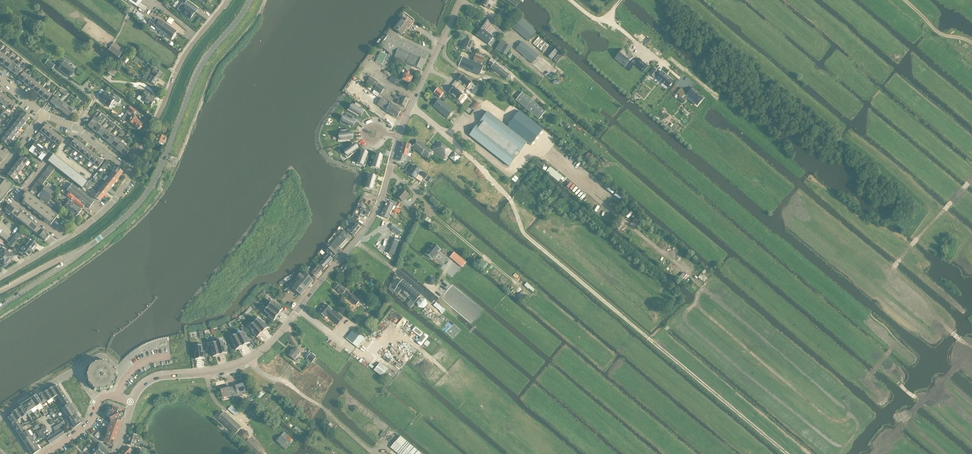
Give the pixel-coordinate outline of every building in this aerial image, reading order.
[(481,6),(489,9),(491,6),(488,4),(490,0),(493,2),(494,0),(484,0),(481,6)] [(183,3),(177,10),(181,12),(190,19),(196,12),(186,5),(186,6),(185,5),(184,4),(185,4),(183,3)] [(138,11),(135,15),(139,18),(139,19),(142,22),(146,17),(138,11)] [(402,34),(407,28),(409,29),(414,22),(404,15),(402,17),(403,18),(395,29),(402,34)] [(152,19),(148,23),(152,26),(151,27),(155,30),(156,29),(155,28),(160,21),(156,18),(154,21),(152,19)] [(475,34),(489,44),(491,46),(496,39),(493,38),(498,31),(488,23),(489,21),(486,18),(475,34)] [(536,32),(521,19),(513,28),(528,41),(536,32)] [(160,21),(155,28),(156,29),(160,32),(166,24),(161,20),(160,21)] [(160,32),(159,34),(166,38),(167,37),(171,40),(177,32),(166,24),(160,32)] [(421,70),(426,61),(429,54),(388,35),(380,45),(389,53),(386,60),(392,63),(394,57),(412,66),(421,70)] [(543,52),(549,45),(539,37),(533,44),(543,52)] [(463,47),(466,49),(466,50),(471,53),(475,45),(473,44),(473,42),(467,39),(466,41),(463,47)] [(501,40),(496,48),(496,50),(506,55),(511,47),(506,44),(507,43),(501,40)] [(516,49),(521,54),(532,63),(539,56),(522,41),(516,49)] [(124,50),(122,48),(120,49),(113,44),(109,50),(119,57),(124,50)] [(552,47),(545,55),(552,60),(558,52),(552,47)] [(615,58),(614,59),(621,64),(621,63),(624,66),(623,66),(625,68),(625,67),(630,71),(629,70),(635,64),(637,66),(636,66),(643,72),(648,66),(645,64),(641,61),(642,60),(639,58),(637,61),(635,59),(635,60),(632,57),(633,56),(629,53),(628,54),(623,49),(622,49),(623,49),(622,50),(623,50),(616,59),(615,58),(615,59),(615,58)] [(382,65),(387,55),(381,52),(376,62),(382,65)] [(483,66),(481,65),(485,56),(477,52),(473,61),(463,57),(459,66),(479,75),(483,66)] [(561,52),(553,61),(557,63),(564,55),(561,52)] [(8,59),(12,55),(10,54),(7,58),(4,55),(3,55),(0,59),(0,63),(3,65),(8,58),(8,59)] [(13,63),(16,59),(14,57),(11,61),(8,59),(8,58),(3,65),(7,69),(12,62),(13,63)] [(48,60),(45,64),(52,69),(55,65),(48,60)] [(17,66),(18,67),(21,63),(19,61),(16,65),(13,63),(12,62),(7,69),(12,72),(17,66)] [(61,66),(58,70),(69,77),(74,70),(64,62),(61,65),(61,66)] [(496,64),(492,68),(495,70),(505,78),(508,74),(508,73),(499,66),(496,64)] [(17,66),(12,72),(17,76),(22,70),(26,66),(24,65),(21,69),(18,67),(17,66)] [(403,73),(402,76),(401,75),(399,79),(402,80),(410,84),(413,77),(409,76),(410,72),(410,71),(411,68),(405,66),(404,69),(407,70),(405,74),(403,73)] [(117,72),(112,68),(109,73),(114,76),(117,72)] [(649,74),(654,77),(652,76),(656,71),(658,72),(654,68),(649,74)] [(152,77),(158,81),(162,74),(157,70),(155,69),(152,73),(154,74),(152,77)] [(28,76),(29,77),(32,73),(30,71),(27,75),(24,72),(19,79),(23,82),(28,76)] [(661,71),(656,77),(668,87),(673,81),(661,71)] [(149,81),(155,85),(158,81),(152,77),(146,73),(143,78),(148,82),(149,81)] [(33,80),(34,80),(37,76),(35,75),(32,79),(29,77),(28,76),(23,82),(28,86),(33,80)] [(462,75),(458,81),(461,83),(458,86),(463,90),(465,87),(468,90),(473,84),(462,75)] [(389,80),(392,82),(397,85),(400,81),(392,76),(389,80)] [(375,88),(374,89),(379,93),(380,94),(384,88),(378,84),(379,83),(370,77),(367,82),(375,88)] [(38,84),(41,80),(40,79),(36,83),(34,80),(33,80),(28,86),(32,90),(38,84)] [(42,87),(43,88),(46,84),(44,83),(41,86),(38,84),(32,90),(37,94),(42,87)] [(47,91),(48,92),(51,88),(49,86),(46,90),(43,88),(42,87),(37,94),(42,97),(47,91)] [(451,89),(449,91),(450,92),(449,92),(460,101),(464,96),(461,93),(463,90),(458,86),(456,89),(454,87),(452,89),(451,89)] [(681,88),(675,94),(676,94),(677,93),(679,96),(678,97),(684,101),(683,103),(687,99),(688,97),(695,104),(698,101),(699,100),(701,97),(703,99),(697,93),(691,89),(688,93),(684,90),(681,88)] [(439,98),(444,93),(438,89),(434,94),(439,98)] [(47,91),(42,97),(47,102),(52,95),(55,92),(54,90),(50,94),(48,92),(47,91)] [(139,95),(137,98),(137,99),(140,101),(143,104),(145,102),(151,107),(155,101),(149,97),(150,94),(147,92),(145,94),(143,97),(140,95),(139,95)] [(522,92),(516,100),(539,119),(546,111),(522,92)] [(106,93),(101,99),(104,101),(103,103),(109,107),(114,100),(119,103),(122,99),(114,94),(112,97),(106,93)] [(55,106),(60,100),(55,96),(50,102),(55,106)] [(395,96),(394,98),(399,100),(397,103),(405,107),(408,99),(400,96),(399,98),(395,96)] [(12,101),(7,98),(2,104),(1,104),(0,105),(0,109),(3,105),(6,107),(6,108),(12,101)] [(397,118),(399,114),(401,111),(392,105),(392,104),(390,103),(389,103),(382,98),(377,105),(385,110),(385,111),(397,118)] [(433,107),(447,118),(453,111),(439,99),(433,107)] [(59,110),(65,103),(60,100),(55,106),(59,110)] [(6,108),(6,107),(3,111),(5,113),(8,109),(11,112),(16,105),(12,101),(6,108)] [(350,106),(347,110),(358,117),(358,115),(361,117),(365,111),(361,109),(362,106),(355,102),(354,105),(353,104),(351,107),(350,106)] [(64,113),(69,107),(65,103),(59,110),(64,113)] [(69,107),(64,113),(69,117),(71,115),(73,117),(77,111),(75,109),(74,111),(69,107)] [(20,117),(26,122),(30,117),(24,112),(20,108),(18,110),(22,113),(20,116),(20,117)] [(531,145),(543,130),(519,111),(507,127),(528,143),(531,145)] [(507,127),(488,112),(480,122),(482,124),(479,127),(477,125),(469,135),(509,166),(528,143),(507,127)] [(20,117),(20,116),(16,113),(15,115),(19,118),(16,121),(16,122),(22,127),(26,122),(20,117)] [(343,118),(341,123),(350,128),(351,126),(353,127),(356,121),(353,120),(354,117),(347,114),(346,117),(344,116),(344,118),(343,118)] [(143,124),(137,119),(133,116),(129,121),(133,124),(134,123),(137,126),(136,127),(138,130),(140,128),(143,124)] [(16,122),(16,121),(12,118),(11,120),(15,123),(13,126),(12,126),(19,131),(22,127),(16,122)] [(92,130),(98,123),(93,119),(88,126),(92,130)] [(12,126),(13,126),(9,123),(7,124),(11,127),(9,130),(8,131),(15,136),(19,131),(12,126)] [(97,133),(102,127),(98,123),(92,130),(97,133)] [(44,135),(45,136),(50,129),(45,125),(40,132),(39,131),(36,135),(38,137),(41,133),(44,135)] [(8,131),(9,130),(5,127),(4,129),(8,132),(5,135),(5,136),(11,141),(15,136),(8,131)] [(102,137),(107,131),(102,127),(97,133),(102,137)] [(49,139),(55,133),(50,129),(45,136),(44,135),(41,139),(43,141),(46,137),(49,139)] [(339,135),(338,135),(338,142),(350,141),(350,139),(353,139),(352,132),(349,132),(349,130),(340,130),(340,133),(339,133),(339,135)] [(106,141),(111,135),(107,131),(102,137),(106,141)] [(5,135),(1,132),(0,134),(4,137),(1,141),(7,146),(11,141),(5,136),(5,135)] [(51,140),(54,143),(59,137),(55,133),(49,139),(46,143),(48,144),(51,140)] [(116,138),(111,135),(106,141),(111,145),(116,138)] [(163,146),(166,138),(159,135),(156,142),(153,141),(151,146),(156,148),(157,146),(158,143),(163,146)] [(56,144),(59,147),(64,140),(59,137),(54,143),(51,147),(52,148),(56,144)] [(123,139),(121,138),(120,139),(117,137),(116,138),(111,145),(116,148),(121,142),(123,139)] [(74,149),(79,143),(74,139),(70,145),(69,145),(66,149),(68,150),(71,147),(74,149)] [(412,147),(421,154),(427,148),(418,140),(412,147)] [(49,151),(42,146),(36,141),(28,151),(42,161),(49,151)] [(438,141),(432,149),(446,159),(451,151),(438,141)] [(125,143),(123,144),(121,142),(116,148),(121,152),(126,146),(127,144),(125,143)] [(84,147),(83,146),(79,143),(74,149),(71,153),(73,154),(76,150),(79,153),(84,147)] [(350,143),(339,151),(342,155),(344,154),(347,159),(357,152),(356,150),(358,149),(355,143),(351,145),(350,143)] [(403,143),(401,150),(409,153),(411,146),(403,143)] [(130,150),(126,146),(121,152),(125,156),(127,154),(129,151),(130,150)] [(84,157),(89,150),(84,147),(79,153),(76,157),(77,158),(80,154),(83,156),(84,157)] [(427,148),(421,154),(427,159),(429,156),(430,157),(432,155),(430,154),(432,152),(427,148)] [(89,160),(93,154),(89,150),(84,157),(83,156),(80,160),(82,162),(85,158),(88,160),(89,160)] [(358,155),(355,161),(357,162),(357,163),(360,164),(359,165),(365,167),(369,157),(367,156),(368,153),(362,151),(360,156),(358,155)] [(589,152),(584,157),(590,162),(594,157),(589,152)] [(82,189),(87,182),(54,155),(53,154),(47,162),(82,189)] [(93,164),(98,158),(93,154),(89,160),(88,160),(85,164),(87,165),(90,162),(93,164)] [(406,161),(407,158),(405,156),(400,154),(398,161),(403,163),(404,160),(406,161)] [(372,155),(371,159),(373,160),(371,167),(377,169),(377,168),(379,168),(380,164),(382,165),(382,164),(383,162),(381,161),(383,157),(377,155),(376,156),(372,155)] [(26,165),(29,161),(22,156),(18,161),(25,166),(24,167),(28,170),(30,168),(26,165)] [(98,168),(103,162),(98,158),(93,164),(90,168),(91,169),(94,165),(98,168)] [(22,170),(24,167),(25,166),(18,161),(15,166),(21,171),(25,174),(26,173),(22,170)] [(414,165),(408,173),(415,179),(419,173),(421,175),(420,175),(425,179),(428,175),(423,172),(422,173),(420,171),(421,170),(414,165)] [(18,174),(21,171),(15,166),(11,170),(17,176),(21,179),(22,177),(18,174)] [(113,173),(119,178),(123,173),(116,167),(114,169),(116,170),(113,173)] [(15,179),(17,176),(11,170),(7,175),(13,180),(13,181),(17,184),(19,182),(15,179)] [(119,178),(113,173),(112,172),(108,176),(115,182),(119,178)] [(368,178),(365,188),(370,190),(371,189),(372,189),(373,185),(375,186),(376,185),(376,183),(375,182),(376,177),(371,176),(371,174),(368,173),(366,178),(368,178)] [(104,181),(111,187),(115,182),(108,176),(104,181)] [(4,198),(13,186),(5,180),(0,186),(0,195),(4,198)] [(38,180),(34,185),(39,189),(43,184),(38,180)] [(101,186),(108,192),(111,187),(104,181),(101,186)] [(69,193),(85,206),(89,209),(94,202),(72,184),(67,191),(69,193)] [(36,193),(39,189),(34,185),(31,189),(36,193)] [(97,190),(104,196),(108,192),(101,186),(97,190)] [(40,193),(37,196),(38,196),(40,198),(47,204),(52,197),(50,196),(53,192),(45,187),(40,193)] [(403,202),(409,195),(402,189),(396,196),(403,202)] [(95,197),(100,201),(104,196),(97,190),(95,192),(97,194),(95,197)] [(51,225),(57,217),(26,192),(22,197),(24,199),(22,202),(51,225)] [(78,205),(82,208),(83,209),(85,206),(69,193),(67,196),(71,199),(75,202),(77,204),(78,205)] [(67,203),(63,209),(67,212),(70,208),(73,204),(75,202),(71,199),(69,201),(68,199),(66,202),(67,203)] [(387,202),(385,207),(392,210),(394,206),(395,206),(397,203),(390,200),(389,203),(387,202)] [(9,204),(5,210),(11,214),(15,209),(9,204)] [(78,205),(77,204),(76,206),(73,204),(70,208),(78,215),(82,211),(80,210),(82,208),(78,205)] [(360,210),(359,212),(368,216),(370,212),(362,208),(362,207),(359,205),(357,208),(360,210)] [(75,218),(78,215),(70,208),(67,212),(75,218)] [(15,209),(11,214),(16,219),(21,213),(15,209)] [(21,213),(16,219),(22,223),(26,217),(21,213)] [(26,217),(22,223),(28,228),(32,222),(26,217)] [(32,222),(28,228),(33,232),(38,226),(32,222)] [(393,223),(389,228),(390,228),(400,235),(403,231),(403,230),(393,223)] [(38,226),(33,232),(39,236),(43,231),(38,226)] [(351,226),(347,230),(350,232),(354,236),(357,232),(351,226)] [(341,233),(330,246),(334,250),(338,246),(340,247),(348,238),(345,235),(347,233),(344,230),(341,233)] [(43,231),(39,236),(45,241),(49,236),(43,231)] [(25,246),(32,252),(37,246),(34,244),(35,243),(33,241),(30,239),(28,241),(28,242),(25,246)] [(434,244),(425,253),(432,259),(435,256),(436,257),(439,254),(437,252),(440,249),(434,244)] [(327,247),(326,250),(327,251),(333,257),(337,253),(334,250),(330,246),(329,245),(327,247)] [(28,257),(32,252),(25,246),(24,248),(23,247),(21,250),(23,252),(22,252),(28,257)] [(9,263),(12,259),(13,257),(4,250),(0,255),(0,256),(9,263)] [(454,252),(450,257),(462,267),(466,262),(454,252)] [(328,255),(324,260),(328,265),(333,259),(328,255)] [(6,267),(9,263),(0,256),(0,265),(4,268),(6,266),(6,267)] [(487,263),(482,259),(478,264),(482,268),(487,263)] [(324,270),(328,265),(324,260),(319,266),(324,270)] [(350,270),(344,265),(338,272),(343,277),(350,270)] [(312,274),(316,278),(322,271),(318,267),(312,274)] [(300,274),(292,281),(295,284),(292,288),(301,295),(313,281),(304,273),(302,276),(300,274)] [(395,290),(394,291),(398,294),(401,291),(403,293),(405,295),(414,303),(420,295),(403,280),(397,288),(395,290)] [(346,298),(348,296),(351,298),(350,300),(356,305),(359,301),(339,284),(336,289),(342,295),(346,298)] [(522,291),(517,296),(522,300),(525,298),(523,296),(525,294),(522,291)] [(420,298),(417,302),(418,307),(424,308),(427,304),(426,299),(420,298)] [(268,307),(278,315),(283,308),(277,304),(276,305),(272,302),(268,307)] [(436,302),(433,305),(441,312),(440,312),(443,314),(446,310),(444,308),(443,309),(436,302)] [(326,304),(319,312),(325,317),(327,315),(338,325),(342,319),(331,310),(332,309),(326,304)] [(274,321),(278,315),(268,307),(264,312),(269,315),(268,316),(274,321)] [(427,318),(437,327),(442,322),(432,313),(427,318)] [(254,323),(263,332),(268,327),(263,322),(262,323),(258,319),(254,323)] [(257,338),(263,332),(254,323),(249,327),(253,331),(252,332),(257,338)] [(346,339),(356,347),(364,337),(354,329),(346,339)] [(237,335),(243,346),(250,343),(246,336),(245,337),(242,332),(237,335)] [(236,350),(243,346),(237,335),(231,338),(234,343),(232,343),(236,350)] [(217,342),(220,355),(228,353),(226,346),(224,346),(223,341),(217,342)] [(213,357),(220,355),(217,342),(211,344),(212,349),(211,350),(213,357)] [(202,344),(195,344),(196,352),(194,352),(195,359),(205,358),(204,351),(202,351),(202,344)] [(294,347),(288,355),(297,362),(299,359),(297,357),(300,352),(294,347)] [(307,358),(312,363),(316,357),(311,353),(307,358)] [(99,390),(100,390),(107,389),(108,388),(111,385),(113,384),(115,377),(114,369),(109,364),(102,361),(95,362),(89,367),(86,374),(87,382),(92,388),(99,390)] [(389,382),(395,375),(380,363),(374,370),(389,382)] [(233,389),(235,395),(236,395),(236,397),(247,394),(244,382),(243,382),(235,384),(236,389),(233,389),(233,386),(233,387),(233,389)] [(57,395),(59,399),(64,396),(57,385),(53,388),(57,395)] [(227,396),(228,397),(235,395),(233,389),(233,387),(229,387),(229,385),(220,388),(223,397),(227,396)] [(52,398),(57,395),(53,388),(52,387),(47,390),(52,398)] [(46,401),(47,402),(52,398),(47,390),(42,394),(46,401)] [(41,404),(46,401),(42,394),(41,393),(36,396),(41,404)] [(36,407),(41,404),(36,396),(36,395),(30,398),(36,407)] [(59,399),(64,407),(69,404),(64,396),(59,399)] [(25,402),(31,410),(36,407),(30,398),(25,402)] [(26,413),(31,410),(25,402),(20,405),(21,407),(21,406),(26,413)] [(62,409),(65,413),(72,408),(69,404),(64,407),(62,409)] [(232,405),(228,409),(236,416),(239,412),(232,405)] [(16,410),(21,418),(27,414),(26,413),(21,406),(21,407),(16,410)] [(110,421),(103,442),(106,443),(106,444),(108,446),(112,447),(113,445),(123,418),(119,417),(118,417),(116,412),(117,412),(118,408),(112,406),(111,409),(109,408),(106,416),(107,416),(110,421)] [(72,408),(65,413),(68,418),(75,413),(72,408)] [(249,408),(245,412),(247,414),(251,420),(257,418),(258,412),(252,409),(251,410),(249,408)] [(17,421),(21,418),(16,410),(11,413),(12,415),(17,421)] [(225,412),(218,419),(224,424),(222,427),(225,429),(227,427),(235,434),(242,427),(225,412)] [(75,413),(68,418),(71,423),(78,418),(75,413)] [(8,418),(14,428),(19,425),(17,421),(12,415),(8,418)] [(78,418),(71,423),(74,427),(82,423),(78,418)] [(19,425),(14,428),(20,436),(27,431),(24,427),(22,428),(19,425)] [(43,428),(36,432),(39,437),(44,434),(42,431),(44,430),(46,428),(45,426),(43,428)] [(240,439),(245,440),(249,436),(248,431),(242,430),(238,434),(240,439)] [(20,436),(23,441),(30,436),(27,431),(20,436)] [(281,436),(276,442),(285,450),(290,444),(293,440),(284,432),(281,436)] [(30,436),(23,441),(26,446),(33,441),(30,436)] [(393,446),(402,453),(421,453),(400,437),(393,446)] [(33,441),(26,446),(29,450),(36,445),(33,441)] [(110,452),(101,444),(100,443),(98,445),(99,446),(97,448),(93,453),(92,452),(90,453),(108,453),(110,452)] [(40,450),(36,445),(29,450),(31,453),(34,453),(40,450)] [(123,449),(129,453),(132,453),(133,453),(132,451),(126,446),(123,449)]
